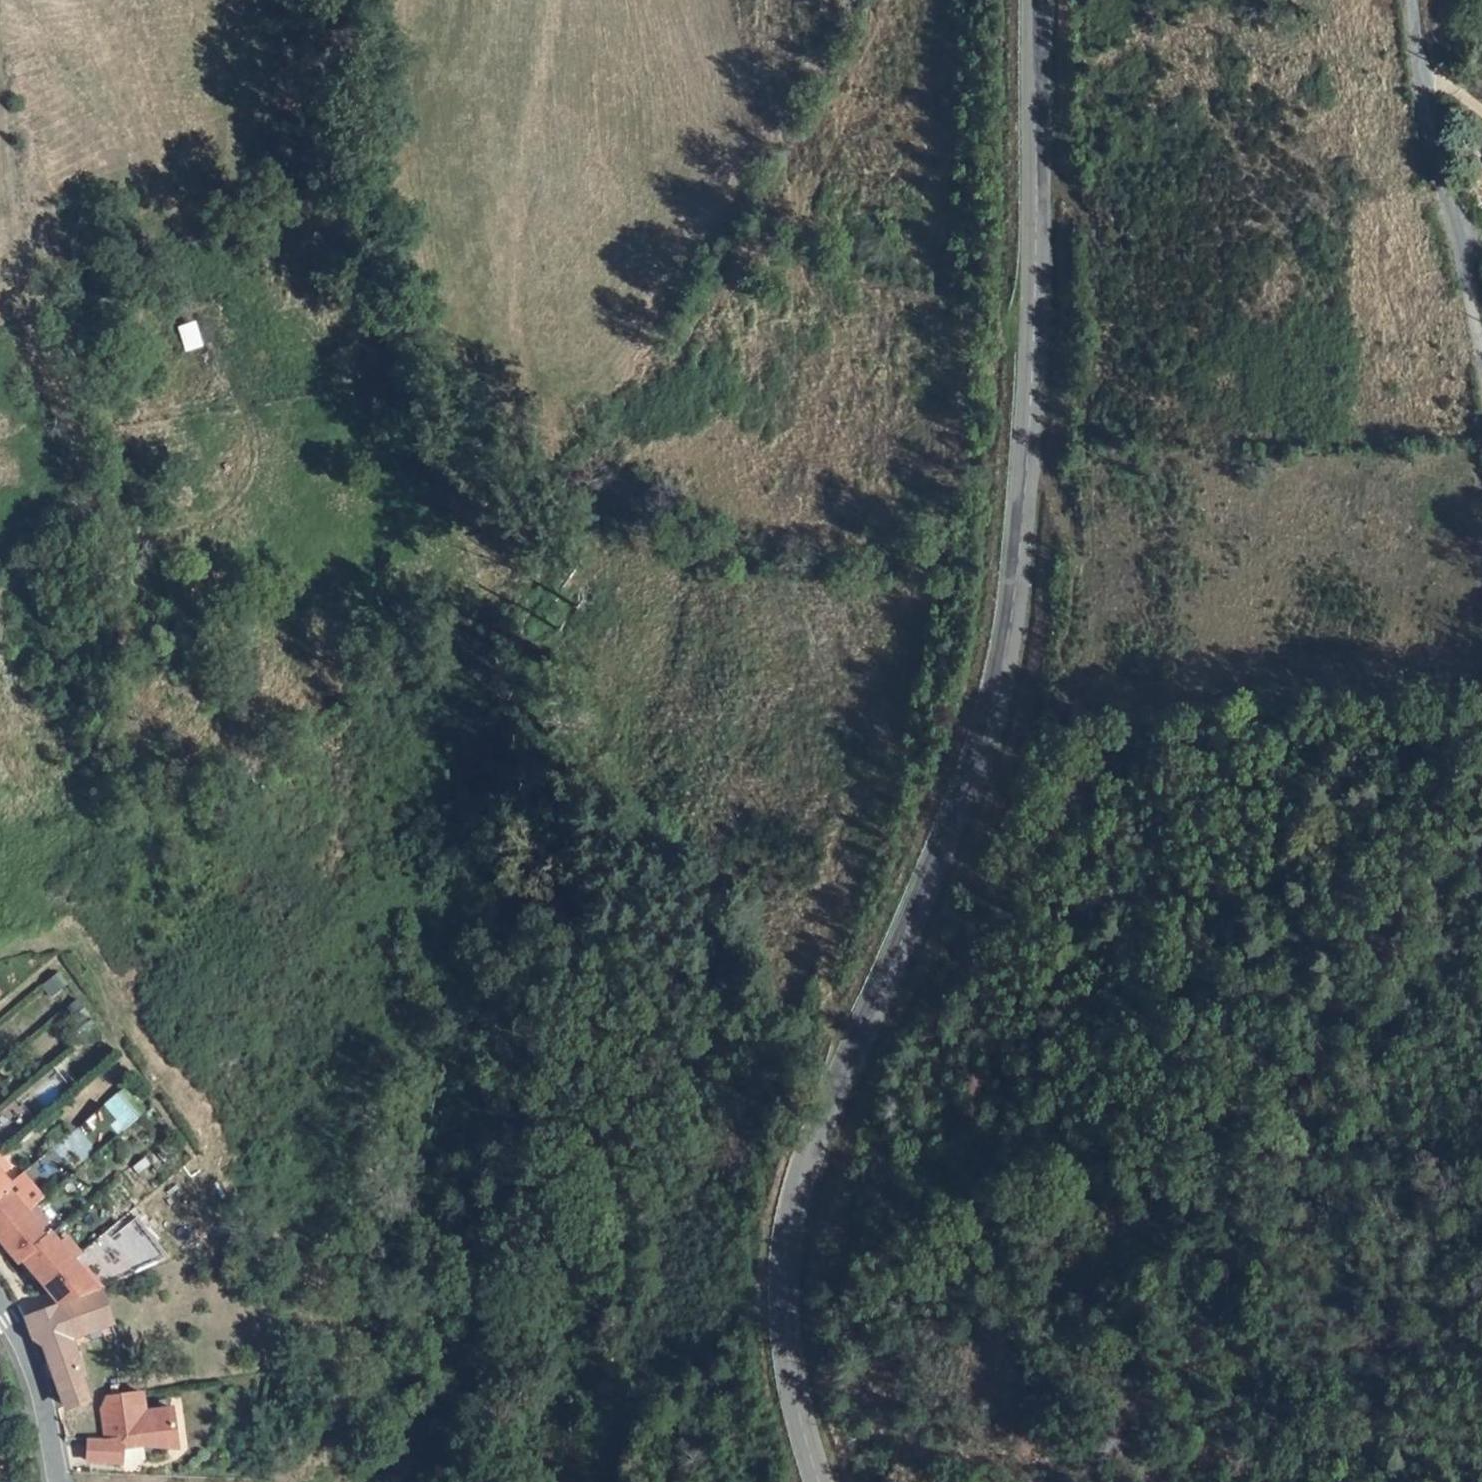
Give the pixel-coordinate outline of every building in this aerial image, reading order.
[(13,1266),(17,1263),(55,1308),(95,1292),(77,1271),(74,1274),(66,1265),(74,1259),(61,1243),(53,1250),(44,1239),(41,1242),(33,1233),(40,1226),(28,1211),(38,1203),(16,1178),(3,1189),(0,1185),(0,1251),(13,1266)] [(31,1345),(47,1357),(71,1340),(106,1324),(95,1292),(55,1308),(25,1321),(31,1345)] [(86,1401),(71,1340),(47,1357),(65,1409),(86,1401)] [(83,1445),(86,1470),(119,1466),(118,1455),(122,1455),(122,1468),(141,1468),(141,1455),(178,1456),(175,1411),(146,1415),(144,1395),(114,1399),(117,1441),(103,1443),(83,1445)] [(114,1399),(100,1401),(103,1443),(117,1441),(114,1399)] [(1,1449),(0,1450),(0,1461),(6,1465),(12,1456),(1,1449)]
